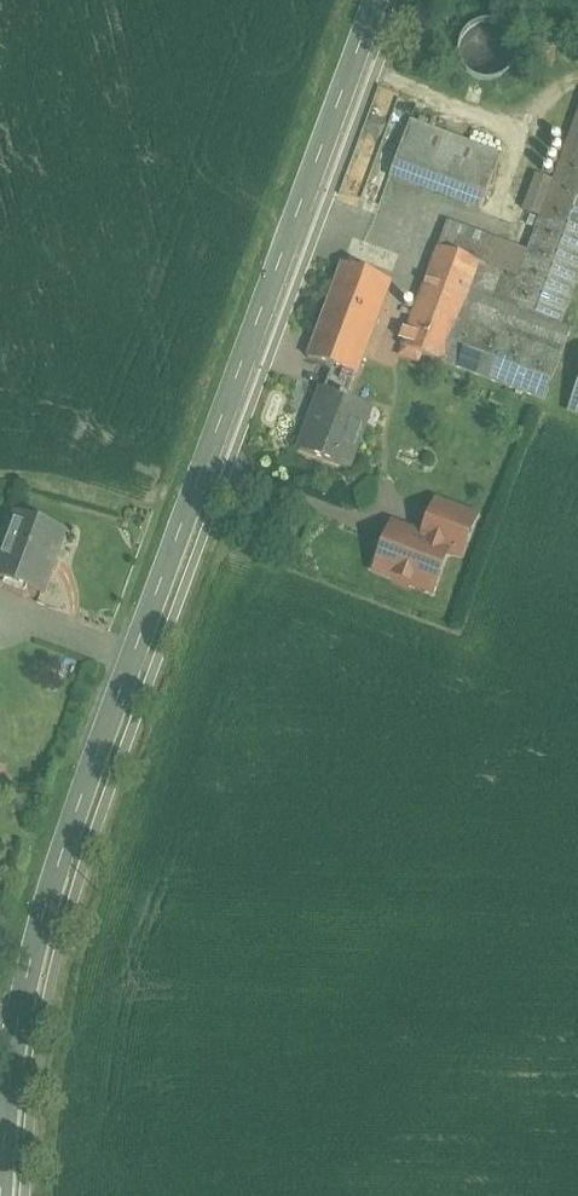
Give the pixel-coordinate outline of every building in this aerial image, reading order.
[(501,155),(412,120),(391,175),(480,209),(501,155)] [(577,308),(577,133),(534,256),(457,228),(412,353),(550,403),(573,340),(527,323),(530,315),(570,330),(577,308)] [(400,290),(352,273),(317,369),(364,387),(400,290)] [(333,398),(303,472),(355,492),(384,418),(333,398)] [(19,505),(0,556),(0,584),(38,599),(67,523),(19,505)] [(476,574),(490,535),(431,514),(420,545),(390,534),(374,579),(430,600),(444,562),(476,574)]
